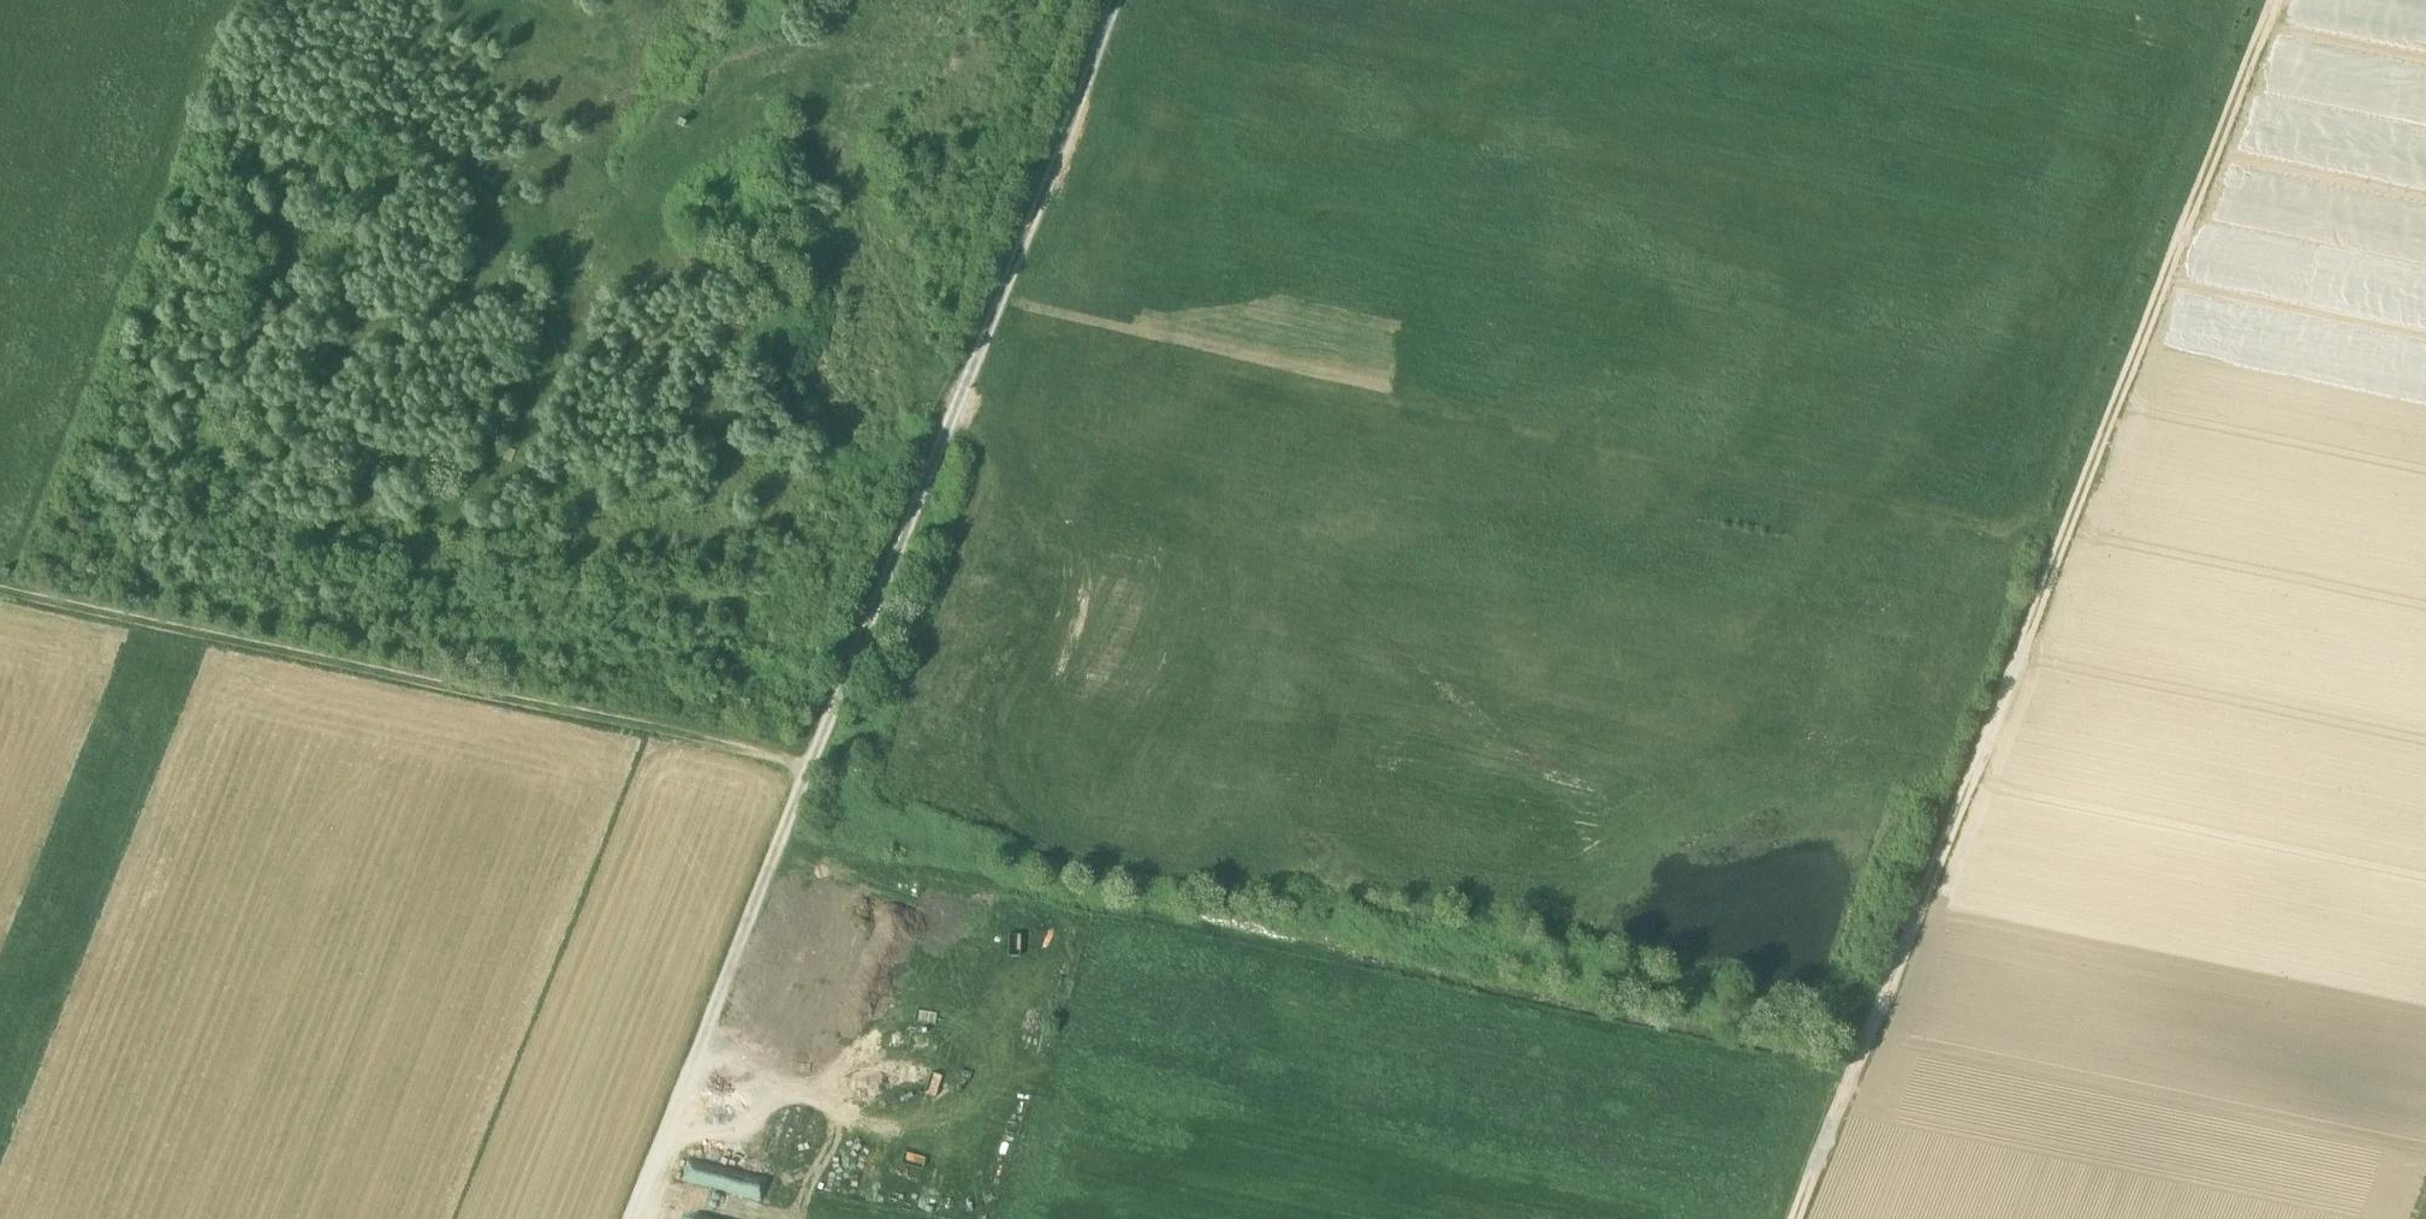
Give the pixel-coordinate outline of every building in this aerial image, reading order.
[(672,1218),(755,1218),(765,1176),(688,1157),(672,1218)]
